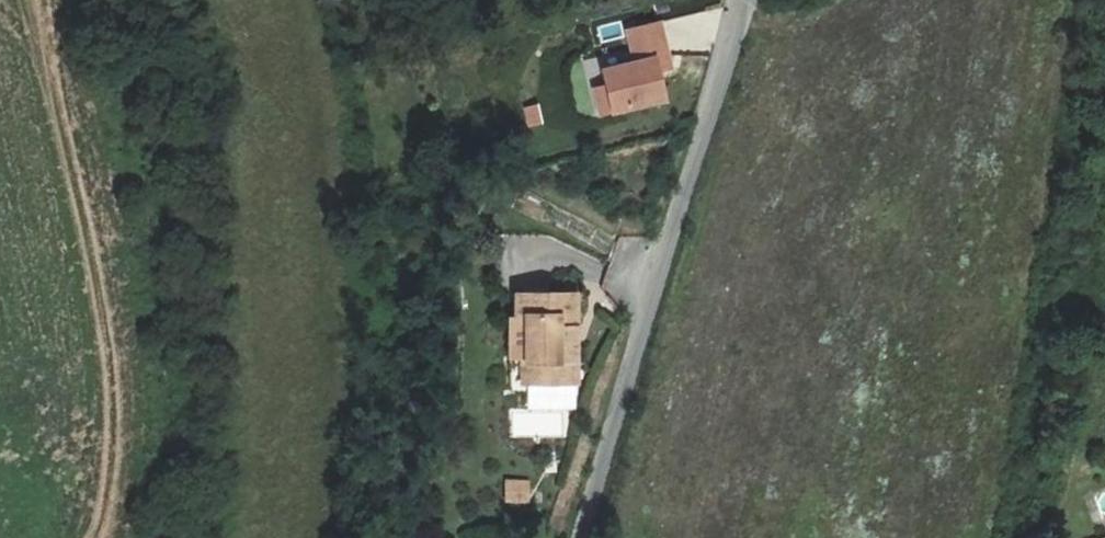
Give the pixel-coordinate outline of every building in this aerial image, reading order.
[(598,115),(612,111),(613,114),(668,101),(661,71),(673,68),(662,23),(626,31),(634,64),(603,71),(606,86),(592,89),(598,115)] [(529,127),(542,124),(538,104),(524,107),(529,127)] [(535,374),(558,372),(558,353),(583,352),(583,280),(515,282),(517,308),(504,309),(508,386),(535,386),(535,374)] [(558,353),(558,372),(583,371),(583,352),(558,353)] [(507,481),(507,503),(530,503),(530,481),(507,481)]
